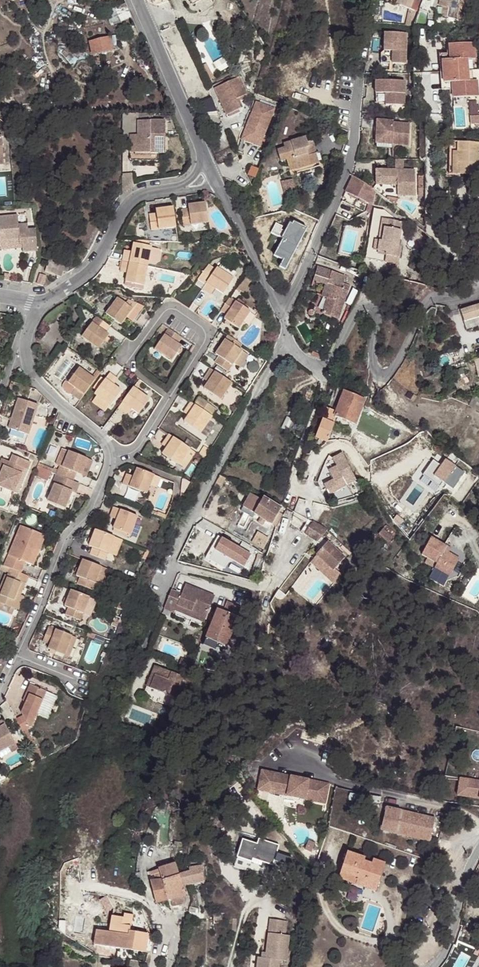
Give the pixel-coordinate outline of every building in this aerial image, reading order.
[(422,0),(402,0),(399,8),(409,12),(416,15),(416,13),(422,0)] [(427,17),(434,0),(422,0),(416,13),(427,17)] [(459,0),(441,0),(439,8),(441,8),(439,18),(463,23),(466,12),(463,12),(464,8),(458,7),(459,0)] [(411,27),(416,15),(409,12),(405,27),(411,27)] [(404,34),(382,35),(383,52),(380,56),(380,66),(405,65),(404,34)] [(95,54),(98,54),(111,51),(109,37),(89,41),(92,55),(95,54)] [(472,43),(448,45),(448,53),(448,54),(452,53),(453,60),(441,61),(443,90),(451,90),(452,98),(477,96),(476,80),(467,81),(466,59),(474,59),(472,43)] [(206,85),(216,80),(214,76),(204,80),(206,85)] [(216,80),(206,85),(208,90),(218,86),(216,80)] [(405,81),(377,82),(377,95),(385,95),(385,105),(405,104),(405,81)] [(236,88),(219,96),(231,123),(246,117),(242,107),(253,102),(245,84),(242,86),(240,83),(235,85),(236,88)] [(255,101),(241,140),(260,147),(275,108),(255,101)] [(469,116),(470,125),(478,124),(478,117),(478,115),(469,116)] [(136,136),(134,136),(134,153),(149,154),(149,150),(157,150),(157,155),(164,156),(164,121),(136,120),(136,136)] [(394,121),(377,120),(376,139),(393,140),(392,144),(409,145),(410,124),(393,123),(394,121)] [(134,153),(134,136),(129,135),(129,161),(156,161),(157,155),(157,150),(149,150),(149,154),(134,153)] [(448,141),(448,174),(478,174),(478,144),(478,142),(448,141)] [(288,167),(291,177),(300,175),(302,179),(321,172),(318,163),(321,162),(320,158),(317,159),(313,147),(308,149),(306,144),(284,152),(285,156),(278,158),(282,169),(288,167)] [(415,171),(379,171),(379,186),(397,186),(397,197),(415,197),(415,171)] [(133,175),(122,175),(122,192),(132,185),(133,185),(133,175)] [(349,194),(366,203),(372,205),(376,194),(371,187),(353,176),(346,192),(349,194)] [(346,192),(343,197),(364,208),(366,203),(349,194),(346,192)] [(179,208),(182,224),(207,220),(204,200),(186,203),(187,207),(179,208)] [(173,226),(170,206),(153,210),(153,213),(146,214),(149,230),(173,226)] [(37,250),(35,229),(28,229),(27,222),(19,223),(18,214),(0,216),(0,240),(19,238),(19,242),(22,242),(23,251),(37,250)] [(382,243),(379,243),(377,253),(386,255),(386,257),(400,259),(401,249),(398,248),(402,223),(388,221),(386,230),(384,230),(382,243)] [(381,229),(379,243),(382,243),(384,230),(386,230),(388,221),(382,221),(381,229)] [(414,239),(412,252),(421,253),(423,241),(414,239)] [(122,254),(121,261),(148,266),(151,247),(147,246),(132,243),(131,252),(130,255),(122,254)] [(189,273),(203,283),(213,267),(200,259),(189,273)] [(148,266),(121,261),(120,268),(128,270),(127,274),(125,282),(144,285),(148,266)] [(200,287),(207,292),(211,285),(214,287),(222,292),(232,277),(214,265),(213,267),(203,283),(200,287)] [(321,283),(326,270),(318,268),(313,279),(321,283)] [(327,304),(342,309),(344,304),(348,290),(341,288),(345,275),(332,270),(332,272),(326,270),(321,283),(326,284),(322,296),(328,298),(327,304)] [(37,286),(43,286),(46,276),(40,274),(37,286)] [(247,280),(240,275),(233,285),(240,289),(247,280)] [(227,295),(218,308),(225,313),(222,317),(237,327),(249,309),(227,295)] [(127,314),(134,319),(138,313),(116,297),(105,313),(120,324),(125,317),(127,314)] [(339,318),(342,309),(327,304),(324,313),(339,318)] [(460,311),(465,329),(478,324),(478,304),(460,311)] [(109,326),(95,316),(81,336),(98,349),(108,334),(105,332),(109,326)] [(181,336),(168,328),(153,348),(171,360),(181,345),(177,343),(181,336)] [(237,346),(240,341),(227,333),(214,352),(218,354),(214,360),(228,369),(241,348),(237,346)] [(248,353),(241,348),(228,369),(236,374),(248,353)] [(49,373),(61,380),(72,359),(61,353),(49,373)] [(220,398),(231,381),(209,367),(205,373),(210,376),(203,387),(220,398)] [(74,397),(81,402),(89,390),(96,380),(79,368),(68,383),(75,388),(78,391),(74,397)] [(111,383),(116,376),(109,372),(105,378),(100,375),(96,380),(89,390),(94,394),(110,405),(121,390),(114,385),(111,383)] [(198,384),(203,387),(210,376),(205,373),(198,384)] [(134,387),(119,409),(124,413),(128,406),(131,408),(138,413),(149,398),(134,387)] [(336,410),(334,415),(336,416),(355,423),(365,397),(343,389),(336,410)] [(105,412),(110,405),(94,394),(90,400),(105,412)] [(199,396),(194,403),(199,407),(204,400),(199,396)] [(15,397),(7,427),(28,432),(35,402),(15,397)] [(201,430),(211,414),(199,407),(194,403),(190,400),(186,406),(190,409),(188,414),(184,420),(201,430)] [(204,400),(199,407),(211,414),(212,415),(217,408),(204,400)] [(319,435),(329,407),(327,407),(316,437),(325,440),(326,437),(319,435)] [(336,410),(329,407),(319,435),(326,437),(325,440),(326,440),(327,441),(334,423),(333,423),(336,416),(334,415),(336,410)] [(179,464),(190,447),(168,433),(165,439),(169,442),(167,447),(162,453),(179,464)] [(56,464),(60,466),(62,467),(68,452),(62,450),(56,464)] [(60,466),(56,474),(73,481),(76,474),(81,476),(82,472),(86,461),(87,459),(69,451),(68,452),(62,467),(60,466)] [(342,453),(333,459),(336,466),(347,485),(356,479),(350,470),(342,453)] [(7,467),(3,466),(0,473),(0,474),(0,484),(14,490),(23,468),(27,469),(30,461),(12,454),(9,462),(14,464),(12,469),(7,467)] [(86,461),(82,472),(87,474),(91,463),(86,461)] [(330,495),(347,485),(336,466),(332,468),(329,471),(334,479),(325,485),(330,495)] [(38,467),(34,477),(47,482),(51,472),(38,467)] [(155,474),(137,467),(134,475),(133,479),(125,476),(123,483),(147,493),(152,482),(155,474)] [(76,493),(80,483),(73,481),(56,474),(52,484),(55,485),(48,502),(65,508),(72,492),(76,493)] [(161,476),(155,474),(152,482),(157,484),(161,476)] [(247,507),(254,493),(251,492),(244,505),(247,507)] [(263,499),(254,493),(247,507),(255,512),(263,499)] [(263,498),(263,499),(255,512),(254,513),(273,524),(282,507),(263,498)] [(247,507),(244,505),(242,509),(251,514),(250,516),(254,519),(244,537),(264,548),(276,526),(273,524),(254,513),(255,512),(247,507)] [(114,506),(112,514),(119,517),(118,519),(114,528),(131,535),(135,524),(139,516),(114,506)] [(309,520),(304,527),(308,529),(313,522),(309,520)] [(327,531),(313,522),(308,529),(305,533),(315,541),(317,542),(322,536),(327,531)] [(141,527),(135,524),(131,535),(137,537),(141,527)] [(20,526),(3,565),(11,568),(20,572),(24,563),(28,564),(40,534),(20,526)] [(388,541),(393,534),(384,527),(379,533),(388,541)] [(116,536),(96,529),(90,545),(95,547),(91,554),(107,559),(110,552),(116,536)] [(40,534),(28,564),(32,566),(45,536),(40,534)] [(116,536),(110,552),(117,555),(123,539),(116,536)] [(446,544),(430,536),(420,553),(436,561),(433,566),(448,574),(458,557),(448,551),(443,549),(446,544)] [(209,561),(224,568),(227,562),(244,570),(251,555),(220,539),(209,561)] [(346,556),(328,541),(317,555),(335,569),(346,556)] [(146,560),(151,550),(147,548),(142,558),(146,560)] [(104,566),(85,559),(79,576),(82,577),(79,584),(95,590),(97,583),(104,566)] [(104,566),(97,583),(104,586),(111,569),(104,566)] [(28,575),(20,572),(11,568),(8,576),(6,575),(0,590),(0,603),(15,609),(21,595),(26,583),(25,582),(28,575)] [(173,609),(176,603),(204,616),(213,595),(185,583),(180,592),(170,588),(162,606),(172,610),(173,609)] [(90,595),(71,588),(65,604),(70,605),(67,612),(82,618),(85,610),(90,595)] [(25,597),(21,595),(15,609),(19,611),(25,597)] [(96,598),(90,595),(85,610),(90,612),(96,598)] [(0,603),(0,611),(12,616),(15,609),(0,603)] [(204,616),(176,603),(173,609),(202,622),(204,616)] [(227,603),(224,612),(239,618),(243,609),(227,603)] [(224,612),(220,610),(207,637),(227,645),(239,618),(224,612)] [(122,616),(117,614),(113,624),(118,626),(122,616)] [(50,624),(44,640),(52,643),(50,647),(66,654),(74,634),(50,624)] [(78,635),(74,634),(66,654),(70,655),(78,635)] [(9,636),(5,645),(11,648),(15,638),(9,636)] [(227,645),(207,637),(204,646),(224,653),(227,645)] [(177,675),(150,663),(147,671),(150,673),(147,679),(145,684),(168,695),(170,690),(177,675)] [(18,720),(24,732),(32,746),(36,744),(28,730),(33,727),(38,713),(47,691),(46,691),(32,685),(30,685),(24,699),(27,700),(21,714),(23,716),(18,720)] [(58,696),(47,691),(38,713),(49,718),(58,696)] [(0,723),(0,753),(9,748),(16,744),(4,721),(0,723)] [(36,744),(32,746),(40,761),(44,759),(36,744)] [(329,784),(273,773),(272,777),(260,775),(257,790),(325,803),(329,784)] [(458,780),(455,797),(478,801),(478,784),(458,780)] [(433,820),(385,808),(379,830),(428,842),(433,820)] [(279,846),(258,839),(257,844),(241,839),(235,857),(251,862),(252,859),(273,866),(279,846)] [(373,892),(383,863),(371,859),(369,863),(363,860),(363,857),(345,852),(336,880),(373,892)] [(189,871),(179,874),(182,885),(185,885),(204,879),(201,866),(189,868),(189,871)] [(182,885),(179,874),(177,869),(159,873),(165,899),(168,898),(183,893),(182,885)] [(147,876),(154,902),(165,899),(159,873),(147,876)] [(183,893),(168,898),(168,905),(179,902),(183,893)] [(119,913),(108,911),(106,920),(110,920),(108,928),(105,928),(92,926),(89,940),(140,949),(144,930),(125,927),(128,911),(119,909),(119,913)] [(224,913),(212,913),(212,923),(224,921),(224,913)] [(261,958),(259,958),(258,966),(279,966),(280,961),(287,961),(290,936),(283,935),(285,921),(270,919),(266,953),(265,959),(261,958)]
